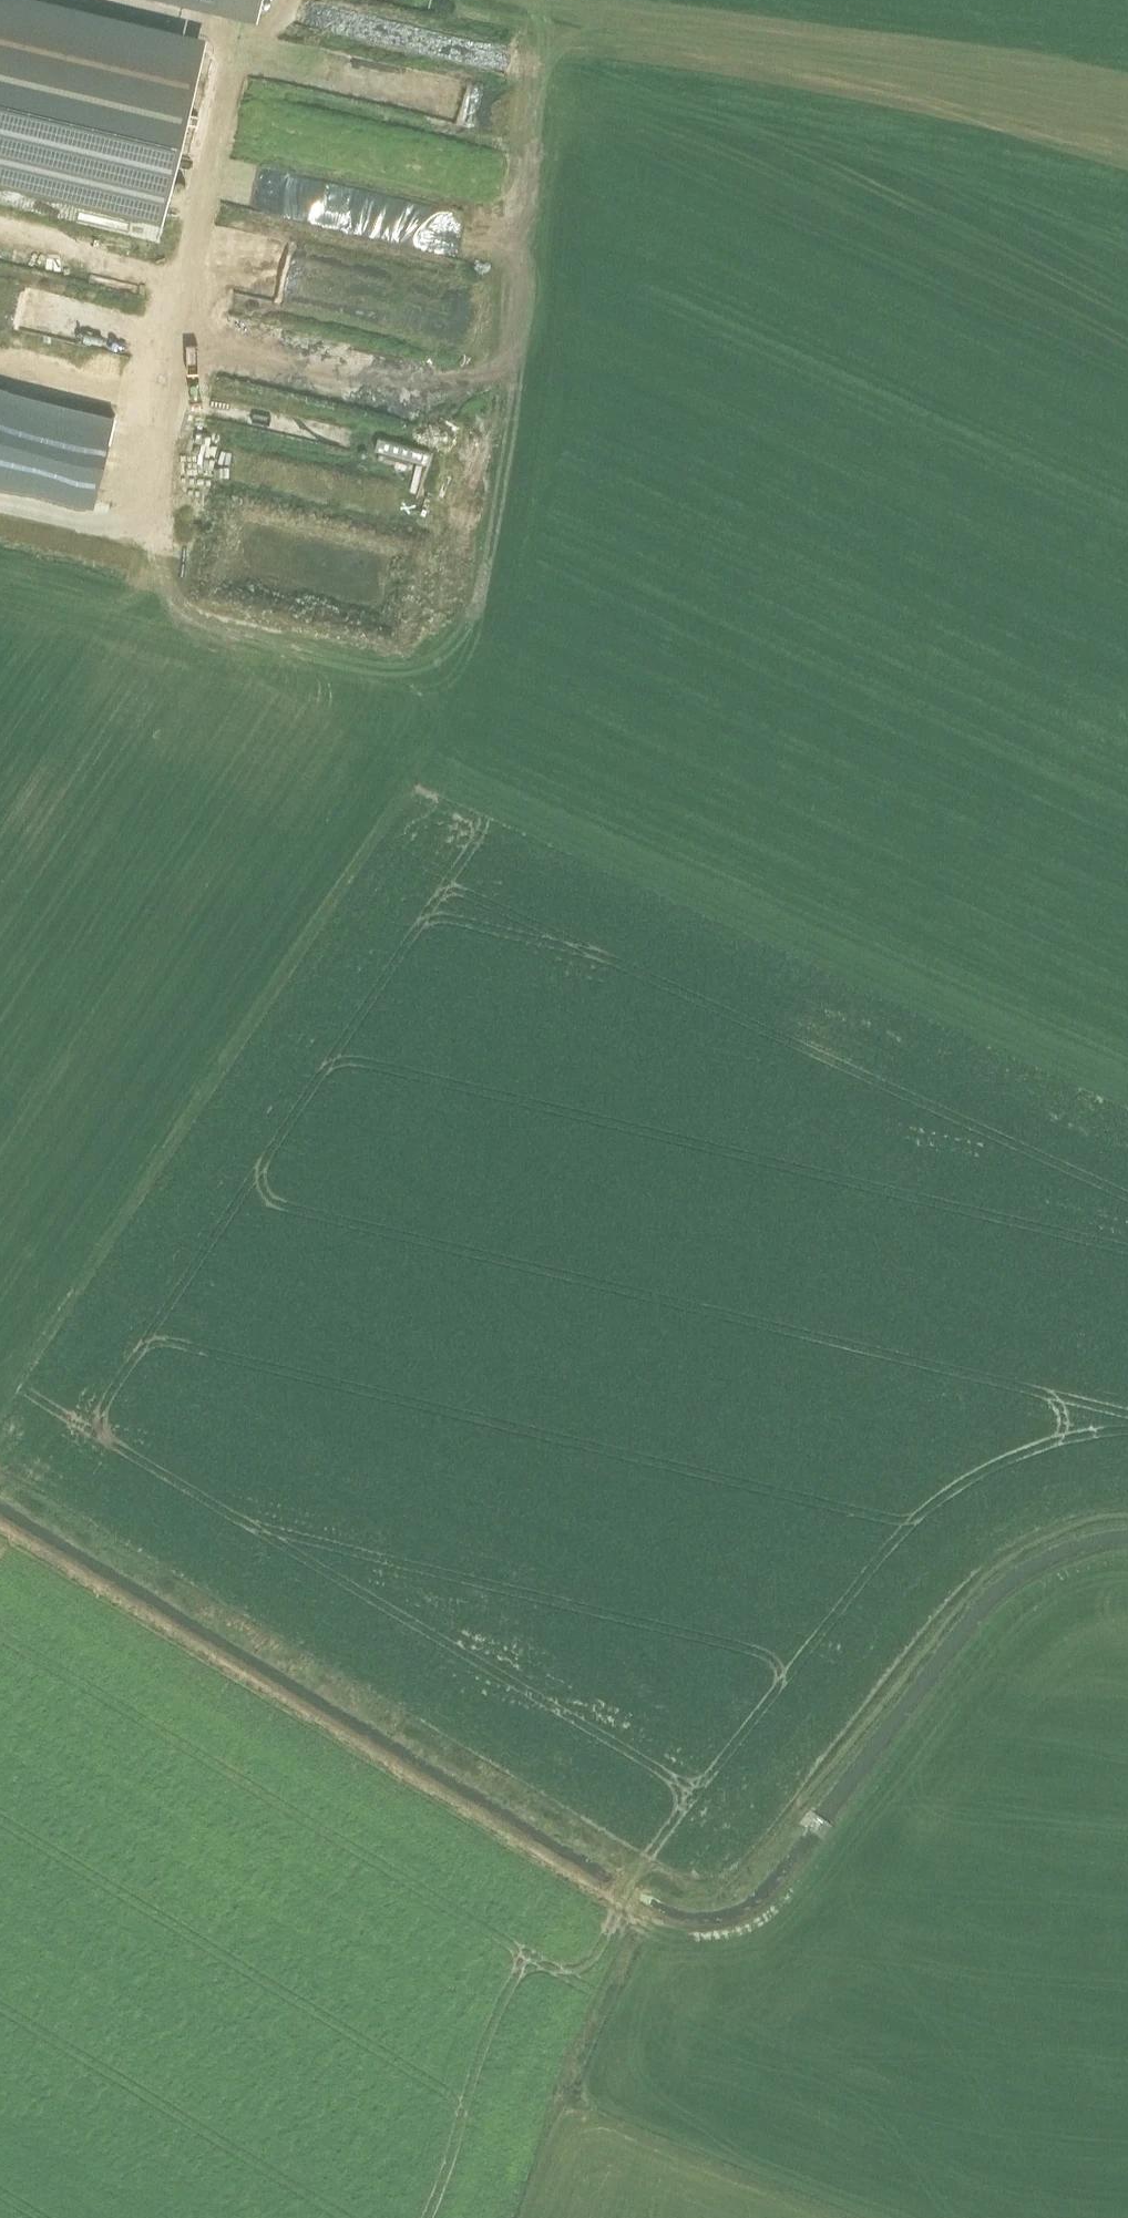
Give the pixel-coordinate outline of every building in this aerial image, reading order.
[(157,216),(202,31),(77,0),(0,0),(0,177),(157,216)] [(258,13),(261,0),(200,0),(258,13)]
